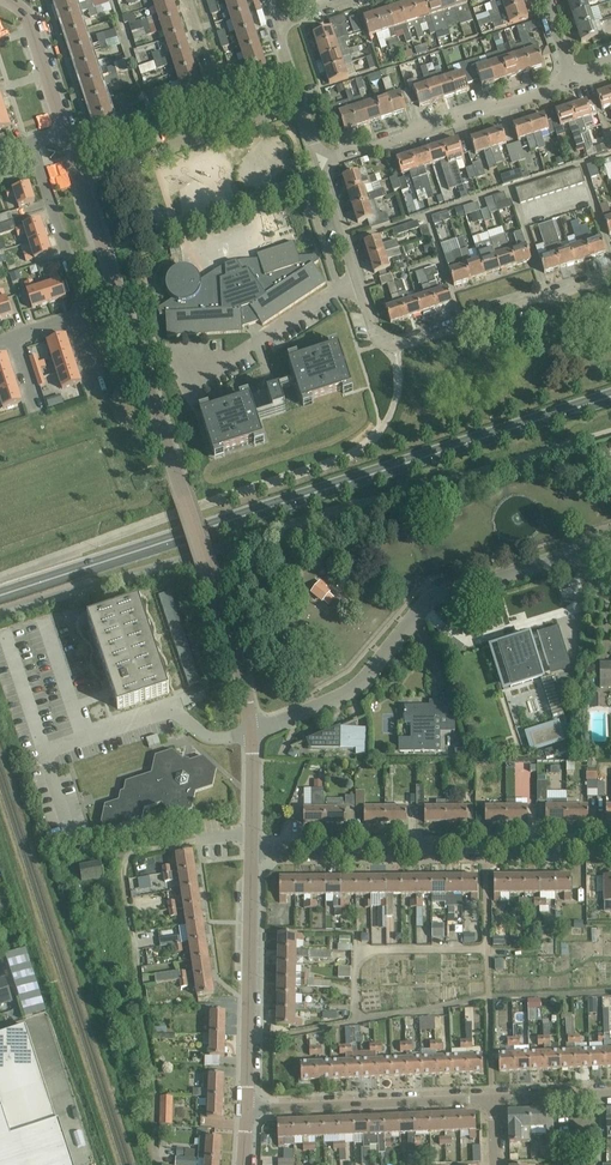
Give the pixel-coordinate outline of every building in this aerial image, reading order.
[(79,13),(75,0),(64,0),(56,3),(61,19),(79,13)] [(88,10),(95,8),(93,0),(85,2),(88,10)] [(245,0),(231,0),(225,2),(231,18),(249,12),(245,0)] [(436,33),(425,0),(418,0),(412,2),(420,25),(427,23),(431,35),(436,33)] [(448,27),(439,0),(425,0),(436,33),(438,39),(450,35),(447,27),(448,27)] [(460,23),(457,15),(452,0),(439,0),(448,27),(460,23)] [(473,21),(466,0),(452,0),(457,15),(465,13),(468,23),(473,21)] [(489,18),(524,7),(522,0),(503,0),(493,3),(483,6),(487,18),(489,18)] [(589,9),(586,0),(571,0),(568,1),(572,15),(589,9)] [(178,17),(173,1),(155,7),(157,15),(129,24),(132,32),(178,17)] [(419,39),(424,37),(420,25),(412,2),(400,6),(408,29),(415,26),(419,39)] [(209,7),(212,15),(219,13),(216,5),(209,7)] [(409,33),(408,29),(400,6),(388,10),(394,28),(401,26),(404,34),(407,43),(412,41),(409,33)] [(495,30),(528,19),(524,7),(489,18),(491,25),(493,24),(495,30)] [(95,8),(88,10),(91,18),(98,16),(95,8)] [(577,28),(593,23),(589,9),(572,15),(577,28)] [(397,37),(394,28),(388,10),(376,14),(384,41),(397,37)] [(254,29),(249,13),(249,12),(231,18),(236,35),(254,29)] [(66,36),(84,30),(79,13),(61,19),(66,36)] [(346,30),(349,29),(344,14),(329,19),(332,28),(313,34),(317,47),(348,37),(346,30)] [(387,47),(384,41),(376,14),(363,18),(369,36),(376,34),(379,42),(381,49),(387,47)] [(357,16),(349,19),(351,24),(354,26),(360,24),(357,16)] [(178,17),(131,33),(135,42),(147,38),(147,36),(163,31),(165,40),(184,34),(178,17)] [(594,44),(603,41),(605,40),(599,21),(593,23),(577,28),(581,43),(592,39),(594,44)] [(528,32),(531,30),(529,24),(517,27),(523,44),(531,71),(544,67),(535,40),(531,41),(528,32)] [(99,43),(106,41),(118,37),(115,29),(96,35),(99,43)] [(259,46),(254,29),(236,35),(241,51),(259,46)] [(90,46),(84,30),(66,36),(72,52),(90,46)] [(220,40),(227,38),(224,30),(217,32),(220,40)] [(189,50),(184,34),(165,40),(171,56),(189,50)] [(321,59),(348,50),(346,43),(350,42),(348,37),(317,47),(321,59)] [(220,40),(223,48),(229,46),(227,38),(220,40)] [(106,41),(99,43),(101,51),(108,49),(106,41)] [(531,71),(523,44),(516,46),(514,41),(509,43),(513,56),(519,75),(531,71)] [(504,45),(496,47),(498,52),(507,79),(519,75),(513,56),(508,58),(504,45)] [(96,64),(90,46),(72,52),(77,70),(96,64)] [(265,62),(259,46),(241,51),(247,68),(265,62)] [(325,71),(351,63),(349,56),(360,52),(358,47),(348,50),(321,59),(325,71)] [(194,67),(189,51),(189,50),(171,56),(162,59),(164,67),(173,64),(176,73),(194,67)] [(159,52),(152,54),(154,62),(162,59),(159,52)] [(495,83),(507,79),(498,52),(486,56),(489,65),(495,83)] [(370,70),(375,68),(371,56),(366,58),(370,70)] [(479,58),(467,62),(473,80),(479,78),(482,87),(495,83),(489,65),(482,67),(479,58)] [(117,74),(130,69),(127,59),(113,63),(114,66),(107,69),(110,76),(117,74)] [(157,69),(164,67),(162,59),(154,62),(157,69)] [(270,79),(265,62),(247,68),(252,85),(270,79)] [(466,82),(473,80),(467,62),(448,68),(450,77),(456,95),(469,91),(466,82)] [(231,73),(238,71),(235,63),(228,65),(231,73)] [(356,74),(354,68),(352,63),(351,63),(325,71),(329,84),(348,78),(348,77),(356,74)] [(82,85),(101,79),(96,64),(77,70),(82,85)] [(429,75),(429,74),(426,66),(421,68),(423,76),(424,79),(432,103),(444,99),(436,73),(429,75)] [(200,83),(194,67),(176,73),(179,82),(152,91),(154,98),(166,95),(172,92),(181,89),(200,83)] [(456,95),(450,77),(444,79),(441,70),(435,72),(436,73),(444,99),(456,95)] [(231,73),(233,81),(240,79),(238,71),(231,73)] [(119,82),(117,74),(110,76),(112,84),(119,82)] [(369,103),(366,95),(361,78),(356,80),(361,96),(360,97),(369,123),(381,119),(375,101),(369,103)] [(407,91),(395,94),(390,78),(382,80),(387,97),(393,116),(406,111),(405,107),(411,105),(407,91)] [(424,79),(417,81),(417,78),(411,80),(414,88),(414,89),(409,90),(407,91),(411,105),(418,103),(420,107),(432,103),(424,79)] [(106,96),(103,87),(101,79),(82,85),(88,102),(106,96)] [(205,100),(200,83),(181,89),(187,106),(205,100)] [(597,94),(602,109),(610,106),(610,109),(610,89),(597,94)] [(369,123),(360,97),(354,99),(351,90),(345,92),(348,101),(357,128),(369,123)] [(393,116),(387,97),(381,99),(378,91),(372,93),(375,101),(381,119),(393,116)] [(175,100),(172,92),(166,95),(168,102),(175,100)] [(121,110),(127,107),(140,103),(137,95),(118,102),(121,110)] [(111,112),(106,96),(88,102),(93,118),(111,112)] [(345,131),(357,128),(348,101),(342,103),(331,106),(336,123),(341,121),(345,131)] [(591,116),(590,113),(587,101),(571,106),(580,136),(585,134),(586,131),(582,119),(591,116)] [(583,143),(580,136),(571,106),(555,111),(558,118),(552,120),(554,126),(560,124),(560,126),(562,125),(569,123),(576,146),(583,143)] [(130,115),(127,107),(121,110),(111,113),(111,112),(93,118),(99,135),(117,129),(114,120),(130,115)] [(10,127),(5,111),(0,113),(0,130),(10,127)] [(554,126),(552,120),(546,122),(544,115),(529,120),(538,150),(546,148),(541,132),(548,130),(549,134),(556,132),(554,126)] [(531,152),(538,150),(529,120),(513,125),(518,140),(526,137),(531,152)] [(560,124),(554,126),(556,132),(557,137),(565,134),(562,125),(560,126),(560,124)] [(506,144),(505,140),(502,129),(486,134),(496,164),(503,161),(498,146),(506,144)] [(585,134),(580,136),(583,143),(585,150),(593,147),(588,131),(586,131),(585,134)] [(497,168),(496,164),(486,134),(471,139),(475,154),(484,151),(487,160),(486,160),(490,170),(497,168)] [(465,159),(462,151),(458,139),(442,144),(456,188),(464,185),(456,162),(465,159)] [(513,145),(519,162),(526,159),(520,142),(513,145)] [(449,190),(456,188),(442,144),(427,149),(432,164),(440,162),(449,190)] [(606,144),(595,148),(597,154),(608,151),(608,150),(606,144)] [(513,145),(506,147),(512,164),(519,162),(513,145)] [(424,167),(432,164),(427,149),(412,154),(424,190),(431,187),(424,167)] [(416,192),(424,190),(412,154),(397,159),(401,174),(410,172),(416,192)] [(486,176),(481,161),(472,164),(477,179),(486,176)] [(600,176),(595,163),(587,166),(591,178),(600,176)] [(578,185),(585,183),(580,168),(573,170),(578,185)] [(571,188),(578,185),(573,170),(566,173),(571,188)] [(348,192),(371,185),(377,183),(375,175),(361,180),(358,172),(343,177),(348,192)] [(515,172),(501,176),(504,185),(517,181),(515,172)] [(563,190),(571,188),(566,173),(559,175),(563,190)] [(556,192),(563,190),(559,175),(551,177),(556,192)] [(394,191),(401,188),(398,179),(397,176),(390,178),(394,191)] [(409,189),(405,177),(398,179),(401,188),(402,192),(409,189)] [(549,195),(556,192),(551,177),(544,180),(549,195)] [(542,197),(549,195),(544,180),(537,182),(542,197)] [(535,199),(542,197),(537,182),(530,184),(535,199)] [(19,207),(24,205),(35,201),(29,184),(13,189),(13,190),(6,192),(8,199),(15,196),(19,207)] [(527,202),(535,199),(530,184),(523,187),(527,202)] [(374,193),(371,185),(348,192),(353,208),(376,201),(376,200),(386,197),(384,189),(374,193)] [(520,204),(527,202),(523,187),(515,189),(520,204)] [(498,212),(513,207),(511,199),(507,201),(504,192),(493,196),(498,212)] [(490,214),(498,212),(493,196),(485,199),(490,214)] [(387,212),(381,214),(376,201),(353,208),(358,223),(368,220),(371,229),(390,223),(387,212)] [(607,202),(599,205),(606,224),(609,235),(610,234),(610,214),(607,202)] [(478,203),(463,208),(465,213),(466,216),(471,214),(472,214),(480,211),(481,211),(480,211),(478,203)] [(481,210),(485,222),(492,220),(490,214),(488,208),(481,210)] [(450,220),(448,213),(447,211),(432,216),(435,225),(450,220)] [(472,214),(471,214),(474,224),(483,221),(480,211),(472,214)] [(13,220),(10,212),(0,215),(0,224),(13,220)] [(554,219),(556,231),(562,229),(559,218),(554,219)] [(29,242),(46,237),(41,220),(24,226),(24,227),(16,229),(16,230),(18,237),(27,234),(29,242)] [(16,229),(13,221),(0,225),(0,235),(16,230),(16,229)] [(428,239),(431,238),(427,225),(420,227),(417,221),(392,229),(395,236),(420,228),(423,237),(427,235),(428,239)] [(575,263),(571,248),(563,250),(553,221),(545,224),(560,268),(575,263)] [(544,273),(560,268),(545,224),(538,226),(548,255),(539,258),(544,273)] [(606,253),(601,238),(593,240),(588,226),(581,229),(590,258),(606,253)] [(575,263),(590,258),(581,229),(574,231),(575,236),(568,238),(571,248),(575,263)] [(515,266),(531,261),(521,231),(514,234),(519,248),(510,250),(515,266)] [(515,266),(510,250),(505,235),(491,240),(501,270),(515,266)] [(34,259),(40,257),(52,254),(46,237),(29,242),(32,251),(24,254),(26,261),(34,259)] [(397,240),(382,245),(380,237),(364,242),(369,258),(399,248),(397,240)] [(480,260),(472,263),(464,237),(456,239),(469,281),(485,276),(480,260)] [(454,286),(469,281),(456,239),(449,242),(457,268),(449,270),(454,286)] [(485,276),(501,270),(491,240),(490,240),(490,241),(475,246),(480,260),(485,276)] [(173,299),(158,309),(160,315),(166,315),(167,337),(243,332),(243,327),(260,321),(263,326),(326,284),(314,265),(319,262),(317,256),(299,257),(294,242),(257,255),(259,260),(251,260),(245,260),(233,263),(225,265),(217,270),(207,276),(201,280),(199,276),(197,274),(195,271),(190,269),(186,268),(181,268),(178,269),(174,271),(170,274),(168,277),(166,282),(166,286),(167,288),(167,292),(170,296),(173,299)] [(179,242),(168,245),(171,257),(182,254),(179,242)] [(413,245),(401,249),(403,254),(415,250),(413,245)] [(390,268),(387,260),(392,259),(394,258),(396,257),(400,256),(402,255),(399,248),(369,258),(375,273),(390,268)] [(394,258),(392,259),(394,263),(406,259),(404,255),(402,255),(400,256),(396,257),(394,258)] [(44,265),(38,267),(40,274),(44,272),(46,269),(44,265)] [(435,277),(438,275),(435,266),(424,270),(437,308),(452,303),(447,288),(439,290),(435,277)] [(422,313),(437,308),(424,270),(415,273),(419,284),(421,284),(424,295),(417,298),(422,313)] [(52,283),(44,286),(49,303),(66,298),(60,281),(57,273),(49,275),(52,283)] [(406,318),(394,283),(391,274),(379,278),(382,286),(387,284),(394,305),(386,308),(391,323),(406,318)] [(33,281),(26,283),(28,291),(27,292),(32,309),(49,303),(44,286),(35,289),(33,281)] [(417,298),(408,300),(402,281),(394,283),(406,318),(422,313),(417,298)] [(9,304),(7,299),(6,299),(3,291),(0,292),(0,319),(13,315),(9,304)] [(71,351),(66,336),(47,342),(52,357),(71,351)] [(339,345),(289,362),(295,380),(302,402),(352,386),(339,345)] [(57,373),(76,367),(71,351),(52,357),(57,373)] [(12,371),(7,355),(0,357),(0,374),(12,371)] [(32,364),(38,362),(36,355),(30,357),(32,364)] [(41,369),(47,367),(44,360),(39,362),(38,362),(32,364),(37,379),(44,377),(41,369)] [(57,373),(62,389),(81,383),(76,367),(57,373)] [(17,386),(12,371),(0,374),(0,392),(17,386)] [(40,387),(46,385),(44,377),(37,379),(40,387)] [(17,386),(0,392),(0,399),(3,408),(22,402),(17,386)] [(279,389),(267,393),(273,411),(285,407),(279,389)] [(263,439),(250,399),(200,415),(213,455),(263,439)] [(318,580),(309,590),(326,606),(336,596),(318,580)] [(170,592),(159,596),(189,686),(200,682),(170,592)] [(139,602),(88,619),(118,709),(169,692),(139,602)] [(529,635),(498,645),(511,687),(542,677),(531,641),(540,638),(548,666),(569,660),(559,626),(538,632),(539,635),(530,637),(529,635)] [(601,664),(601,687),(610,687),(610,664),(601,664)] [(551,675),(541,678),(554,718),(564,715),(551,675)] [(607,695),(589,695),(590,709),(607,708),(607,695)] [(448,720),(448,713),(447,701),(431,701),(431,706),(406,706),(406,710),(405,710),(405,713),(406,713),(406,723),(413,723),(413,732),(412,732),(412,739),(400,739),(400,751),(424,751),(424,744),(435,744),(434,720),(448,720)] [(566,741),(559,720),(524,731),(531,752),(566,741)] [(366,754),(366,740),(366,728),(357,728),(354,722),(308,740),(312,751),(341,752),(341,749),(356,749),(356,754),(366,754)] [(455,750),(455,759),(465,759),(464,749),(455,750)] [(184,760),(183,759),(173,750),(155,756),(151,773),(161,804),(175,816),(192,810),(196,792),(213,787),(217,769),(203,756),(189,761),(184,760)] [(575,761),(566,761),(567,772),(575,772),(575,761)] [(600,771),(606,777),(610,773),(610,770),(606,765),(600,771)] [(144,809),(161,804),(151,773),(126,782),(122,799),(105,805),(101,823),(115,835),(141,827),(144,809)] [(588,773),(587,773),(587,780),(588,780),(588,796),(597,796),(597,782),(597,773),(588,773)] [(537,781),(536,781),(537,802),(547,802),(547,806),(546,806),(546,821),(567,821),(567,799),(552,799),(547,799),(547,781),(546,781),(538,781),(537,781)] [(424,785),(416,786),(416,805),(425,805),(425,801),(424,785)] [(385,802),(385,790),(385,787),(373,787),(373,802),(385,802)] [(304,808),(304,823),(325,823),(325,808),(324,808),(324,789),(312,789),(312,808),(304,808)] [(467,807),(456,807),(455,789),(446,790),(446,822),(467,822),(467,807)] [(407,807),(397,807),(397,801),(399,801),(398,790),(385,790),(385,802),(385,807),(386,823),(407,822),(407,807)] [(437,807),(425,807),(425,822),(446,822),(446,790),(445,790),(445,801),(437,801),(437,807)] [(345,808),(325,808),(325,823),(346,823),(346,808),(355,808),(355,796),(345,796),(345,808)] [(588,806),(579,806),(579,799),(567,799),(567,821),(588,821),(588,806)] [(528,806),(516,806),(516,800),(506,800),(506,806),(507,821),(528,821),(528,806)] [(485,822),(507,821),(506,806),(485,807),(485,822)] [(364,823),(386,823),(385,807),(364,808),(364,823)] [(195,870),(195,869),(193,852),(176,854),(179,872),(195,870)] [(104,876),(102,870),(101,863),(80,866),(82,880),(104,876)] [(170,865),(163,867),(164,874),(171,873),(170,865)] [(198,887),(195,870),(179,872),(181,890),(198,887)] [(171,873),(164,874),(165,882),(172,881),(171,873)] [(510,894),(525,894),(525,875),(510,876),(510,894)] [(525,894),(540,894),(540,875),(525,875),(525,894)] [(540,894),(555,893),(555,875),(540,875),(540,894)] [(571,900),(571,887),(571,875),(555,875),(555,893),(565,893),(565,900),(571,900)] [(131,890),(150,888),(149,876),(130,878),(131,890)] [(401,894),(417,894),(416,876),(401,877),(401,894)] [(417,894),(432,894),(432,876),(416,876),(417,894)] [(432,903),(447,903),(447,876),(432,876),(432,894),(432,903)] [(455,894),(462,894),(462,876),(447,876),(447,903),(447,924),(456,923),(456,906),(455,907),(455,894)] [(478,901),(478,876),(462,876),(462,894),(472,894),(472,901),(478,901)] [(501,894),(510,894),(510,876),(494,876),(494,901),(501,901),(501,894)] [(286,895),(295,895),(295,877),(280,878),(280,903),(286,903),(286,895)] [(311,908),(311,901),(311,895),(310,877),(295,877),(295,895),(304,895),(305,908),(311,908)] [(311,895),(326,895),(325,877),(310,877),(311,895)] [(341,908),(341,901),(341,895),(341,877),(325,877),(326,895),(334,895),(334,908),(335,908),(335,916),(341,916),(341,908)] [(347,895),(356,895),(356,877),(341,877),(341,895),(347,895)] [(356,895),(371,895),(371,877),(356,877),(356,895)] [(371,895),(386,895),(386,877),(371,877),(371,895)] [(394,894),(401,894),(401,877),(386,877),(386,895),(386,900),(386,917),(394,917),(394,894)] [(201,905),(198,887),(181,890),(184,907),(201,905)] [(426,927),(426,915),(423,915),(423,900),(417,900),(417,919),(417,927),(426,927)] [(187,925),(204,922),(201,905),(184,907),(187,925)] [(189,943),(206,940),(204,922),(187,925),(189,943)] [(432,924),(432,937),(444,937),(444,924),(432,924)] [(463,933),(463,944),(474,944),(474,933),(463,933)] [(303,941),(304,934),(279,934),(278,949),(296,950),(296,941),(303,941)] [(178,936),(159,939),(160,947),(174,945),(182,944),(182,943),(180,936),(178,936)] [(352,951),(352,944),(350,944),(350,937),(340,937),(340,944),(338,944),(338,951),(352,951)] [(209,958),(206,940),(189,943),(192,960),(209,958)] [(176,953),(183,952),(182,944),(174,945),(176,953)] [(44,1012),(26,947),(4,954),(22,1018),(44,1012)] [(331,950),(296,950),(278,949),(278,964),(296,965),(309,965),(309,959),(331,959),(331,950)] [(212,975),(209,958),(192,960),(194,972),(186,973),(186,971),(180,972),(180,971),(154,974),(156,983),(170,981),(170,982),(179,980),(187,979),(195,978),(212,975)] [(295,974),(296,965),(278,964),(278,980),(315,980),(315,976),(311,974),(295,974)] [(351,967),(350,967),(339,967),(339,978),(351,978),(351,967)] [(214,993),(212,976),(212,975),(195,978),(197,996),(214,993)] [(13,1001),(5,978),(0,980),(0,1005),(13,1001)] [(187,979),(179,980),(180,988),(188,987),(187,979)] [(315,981),(315,980),(278,980),(277,995),(295,995),(295,986),(307,987),(318,988),(318,981),(315,981)] [(295,1005),(295,995),(277,995),(277,1010),(295,1010),(307,1011),(307,1005),(295,1005)] [(600,997),(588,997),(588,1011),(601,1010),(600,997)] [(610,1042),(609,1008),(603,1008),(604,1034),(604,1043),(605,1043),(605,1049),(606,1067),(610,1067),(610,1042)] [(295,1019),(295,1010),(277,1010),(277,1026),(302,1026),(302,1020),(295,1019)] [(226,1013),(214,1012),(210,1012),(210,1034),(225,1035),(226,1013)] [(574,1044),(574,1034),(573,1017),(572,1013),(561,1014),(561,1019),(566,1019),(566,1036),(568,1036),(568,1043),(566,1044),(566,1051),(560,1051),(560,1069),(575,1068),(575,1051),(574,1044)] [(434,1029),(434,1016),(418,1016),(418,1029),(434,1029)] [(560,1051),(552,1052),(552,1044),(550,1043),(549,1019),(543,1020),(543,1023),(544,1035),(543,1035),(543,1036),(544,1036),(545,1070),(560,1069),(560,1051)] [(167,1024),(154,1024),(154,1032),(167,1032),(167,1024)] [(0,1111),(0,1164),(73,1164),(59,1121),(57,1122),(26,1026),(0,1034),(0,1103),(2,1110),(0,1111)] [(358,1042),(357,1026),(354,1026),(354,1027),(345,1027),(346,1045),(346,1053),(352,1053),(352,1046),(355,1046),(355,1042),(358,1042)] [(225,1035),(210,1034),(203,1034),(203,1044),(209,1044),(209,1056),(225,1056),(225,1035)] [(310,1055),(316,1055),(315,1035),(302,1035),(302,1048),(310,1047),(310,1055)] [(530,1070),(545,1070),(544,1036),(543,1036),(538,1037),(538,1045),(536,1045),(537,1052),(529,1053),(530,1070)] [(377,1077),(376,1059),(376,1053),(376,1043),(370,1044),(370,1051),(361,1051),(361,1060),(362,1078),(377,1077)] [(590,1068),(606,1067),(605,1049),(590,1050),(590,1068)] [(575,1068),(590,1068),(590,1050),(575,1051),(575,1068)] [(500,1072),(515,1071),(514,1053),(499,1054),(500,1072)] [(515,1071),(530,1070),(529,1053),(514,1053),(515,1071)] [(453,1074),(468,1073),(467,1055),(452,1056),(453,1074)] [(468,1073),(483,1072),(482,1055),(467,1055),(468,1073)] [(438,1074),(453,1074),(452,1056),(437,1057),(438,1074)] [(422,1075),(422,1057),(407,1058),(407,1076),(422,1075)] [(422,1075),(438,1074),(437,1057),(422,1057),(422,1075)] [(392,1076),(407,1076),(407,1058),(392,1059),(392,1076)] [(377,1077),(392,1076),(392,1059),(376,1059),(377,1077)] [(347,1078),(362,1078),(361,1060),(346,1061),(347,1078)] [(317,1080),(332,1079),(331,1061),(316,1062),(317,1080)] [(346,1061),(331,1061),(332,1079),(347,1078),(346,1061)] [(301,1080),(317,1080),(316,1062),(301,1063),(301,1080)] [(224,1076),(209,1075),(204,1075),(203,1089),(195,1089),(194,1096),(201,1097),(208,1097),(223,1097),(224,1076)] [(158,1123),(171,1123),(172,1095),(159,1095),(158,1123)] [(222,1119),(223,1097),(208,1097),(208,1109),(201,1109),(201,1119),(222,1119)] [(531,1142),(531,1136),(530,1110),(508,1111),(509,1128),(510,1143),(531,1142)] [(554,1132),(554,1128),(553,1116),(546,1117),(546,1110),(530,1110),(531,1136),(546,1135),(546,1133),(554,1132)] [(470,1131),(470,1138),(476,1138),(475,1112),(460,1113),(460,1131),(470,1131)] [(445,1132),(460,1131),(460,1113),(445,1114),(445,1132)] [(415,1133),(430,1132),(429,1114),(414,1115),(415,1133)] [(430,1132),(445,1132),(445,1114),(429,1114),(430,1132)] [(416,1146),(415,1138),(415,1133),(414,1115),(399,1116),(400,1134),(408,1133),(409,1152),(407,1152),(408,1164),(416,1164),(416,1146)] [(385,1152),(385,1151),(385,1148),(385,1139),(385,1134),(384,1116),(369,1117),(370,1135),(370,1145),(380,1145),(380,1153),(385,1152)] [(385,1134),(400,1134),(399,1116),(384,1116),(385,1134)] [(371,1164),(370,1145),(370,1135),(369,1117),(354,1118),(354,1136),(363,1135),(364,1148),(362,1148),(362,1164),(371,1164)] [(338,1118),(323,1119),(324,1137),(339,1136),(338,1118)] [(339,1136),(354,1136),(354,1118),(338,1118),(339,1136)] [(315,1137),(324,1137),(323,1119),(308,1120),(309,1138),(309,1143),(310,1151),(316,1150),(315,1137)] [(294,1145),(294,1138),(293,1120),(277,1121),(278,1146),(285,1146),(285,1145),(294,1145)] [(294,1138),(309,1138),(308,1120),(293,1120),(294,1138)] [(222,1139),(206,1137),(199,1137),(198,1159),(220,1160),(222,1139)] [(385,1151),(385,1152),(386,1164),(394,1164),(394,1150),(385,1151)]
